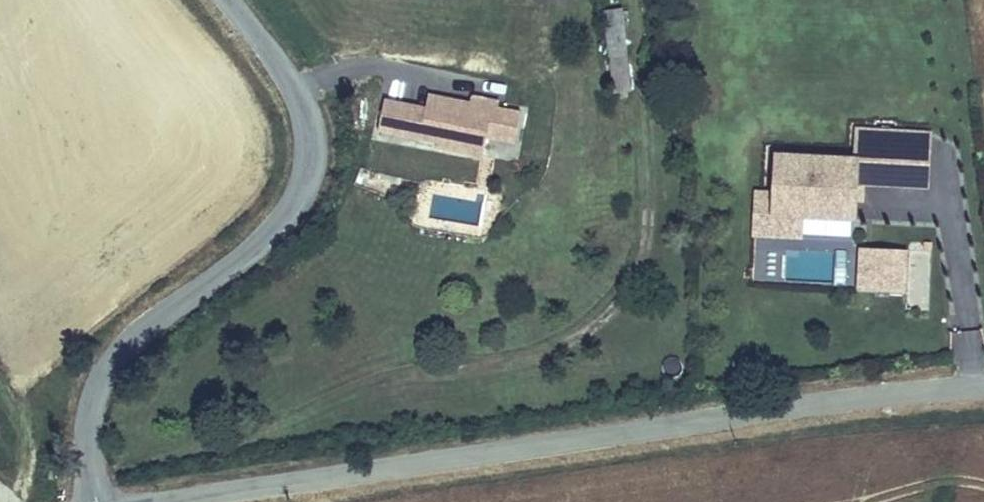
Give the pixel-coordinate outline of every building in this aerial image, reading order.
[(622,10),(601,12),(610,84),(631,84),(622,10)] [(486,143),(514,148),(520,115),(499,109),(499,102),(470,98),(469,104),(429,96),(426,108),(381,102),(371,142),(430,152),(452,157),(481,163),(486,143)] [(857,204),(857,190),(930,194),(933,133),(852,129),(851,148),(765,145),(764,192),(763,223),(805,225),(804,237),(855,240),(857,204)] [(763,223),(764,192),(753,191),(751,240),(804,243),(804,237),(805,225),(763,223)] [(908,252),(857,250),(855,296),(906,299),(908,252)] [(908,310),(928,310),(928,292),(908,292),(908,310)] [(983,368),(983,351),(982,331),(959,333),(962,370),(983,368)]
